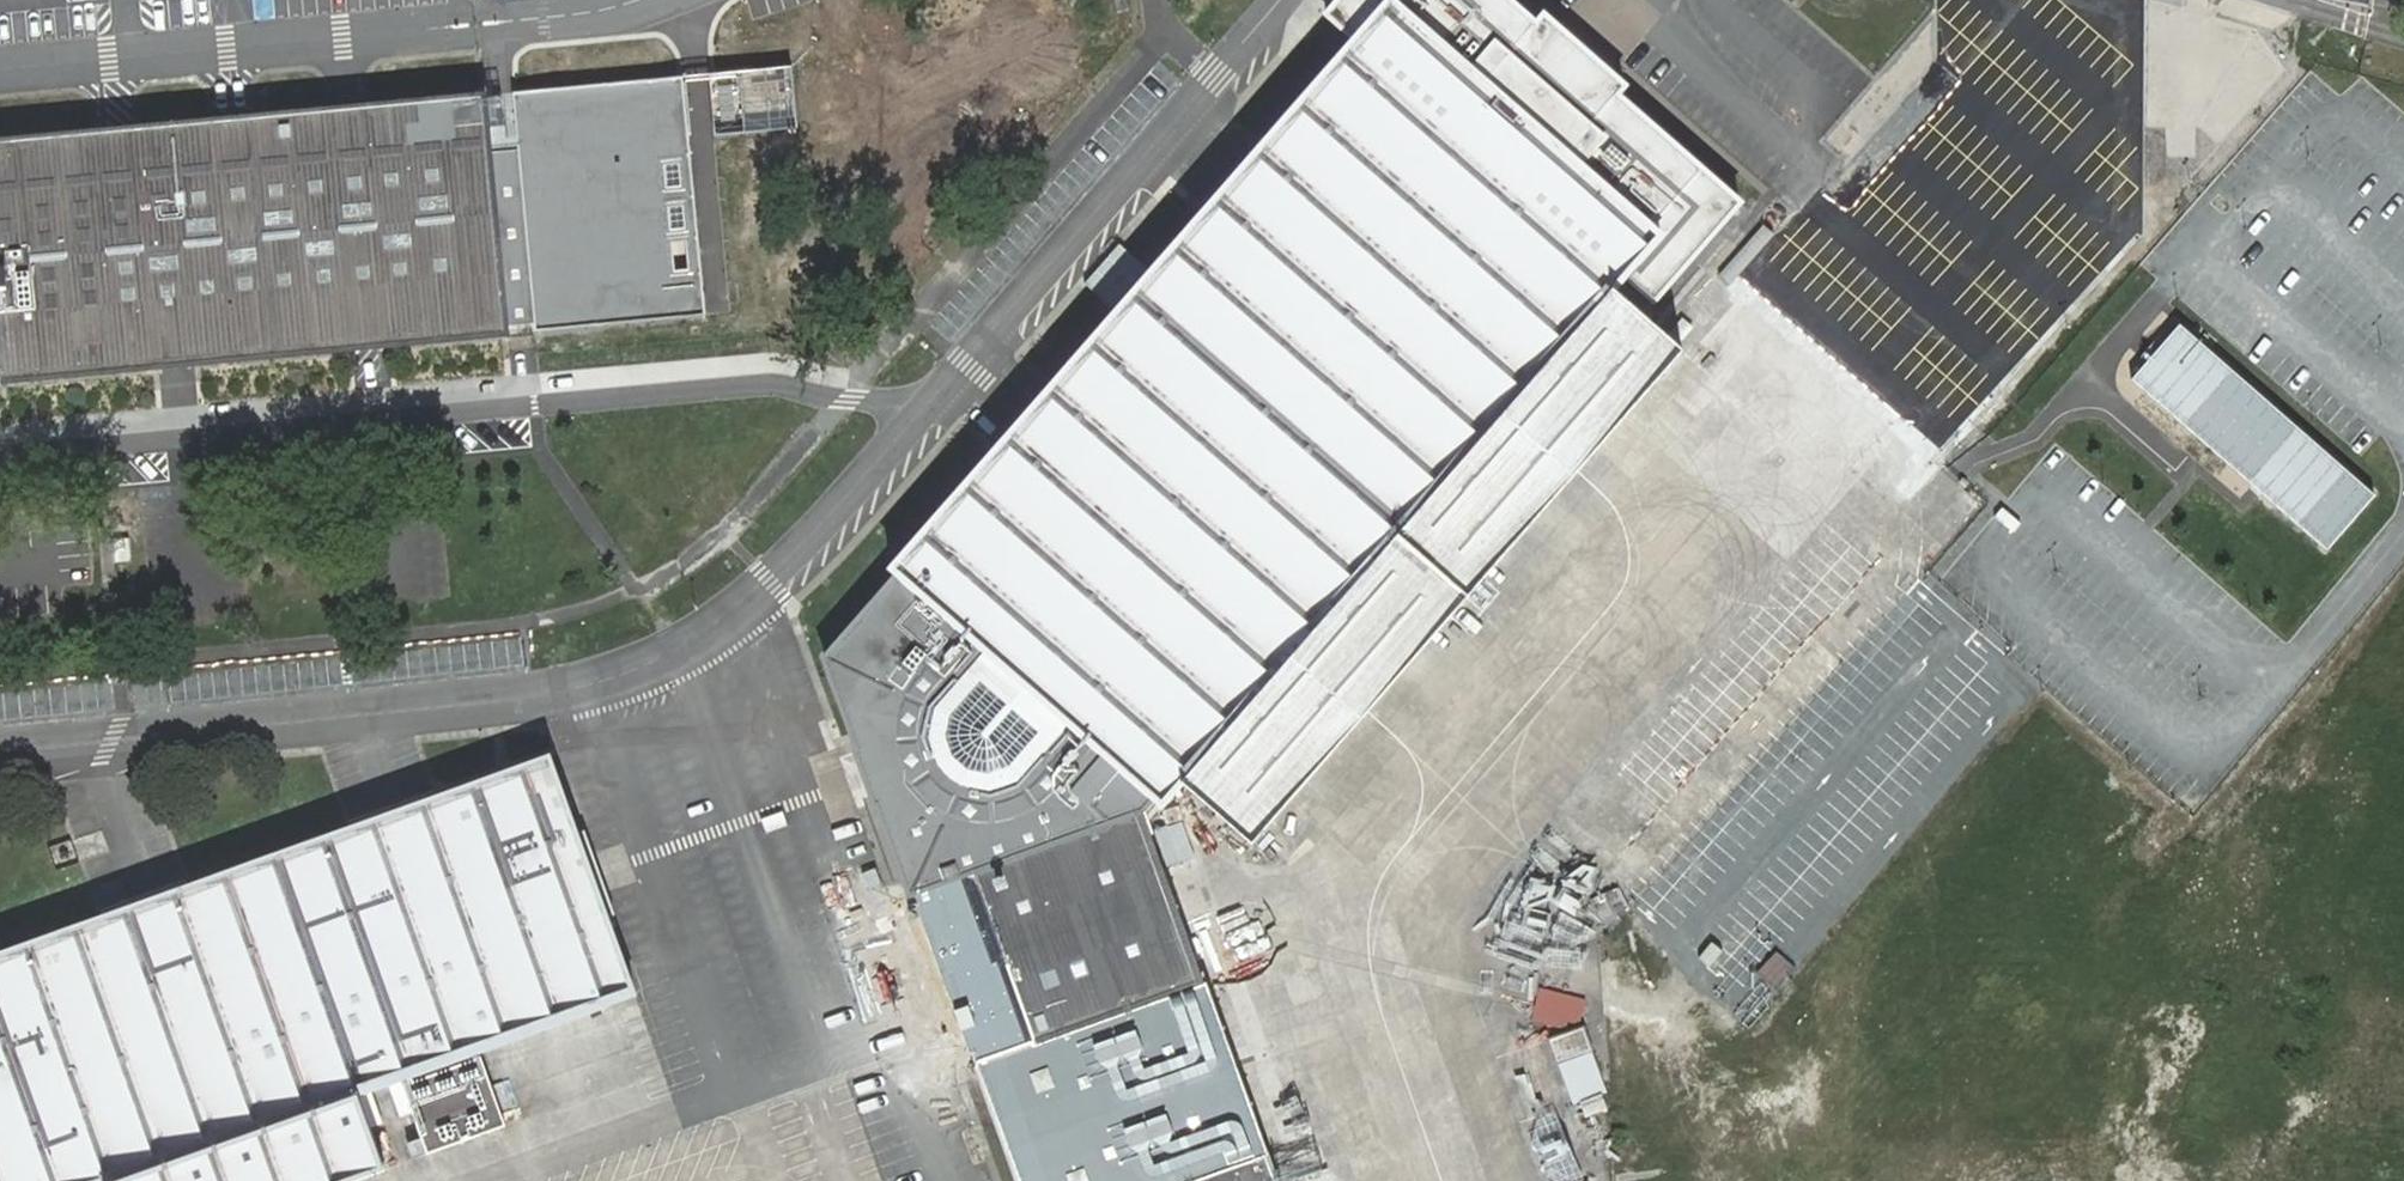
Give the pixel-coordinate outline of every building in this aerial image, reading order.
[(913,899),(1148,808),(1179,774),(1255,837),(1575,466),(1681,343),(1619,287),(1626,280),(1655,305),(1741,207),(1505,0),(1341,0),(1324,19),(1354,45),(890,570),(897,579),(822,664),(906,901),(913,899)] [(701,312),(681,79),(508,94),(528,327),(701,312)] [(0,139),(0,378),(503,331),(481,94),(0,139)] [(2376,494),(2181,321),(2130,377),(2326,550),(2376,494)] [(0,956),(0,1180),(355,1180),(390,1168),(361,1090),(633,991),(553,757),(0,956)] [(913,899),(1015,1180),(1273,1180),(1148,808),(913,899)]
